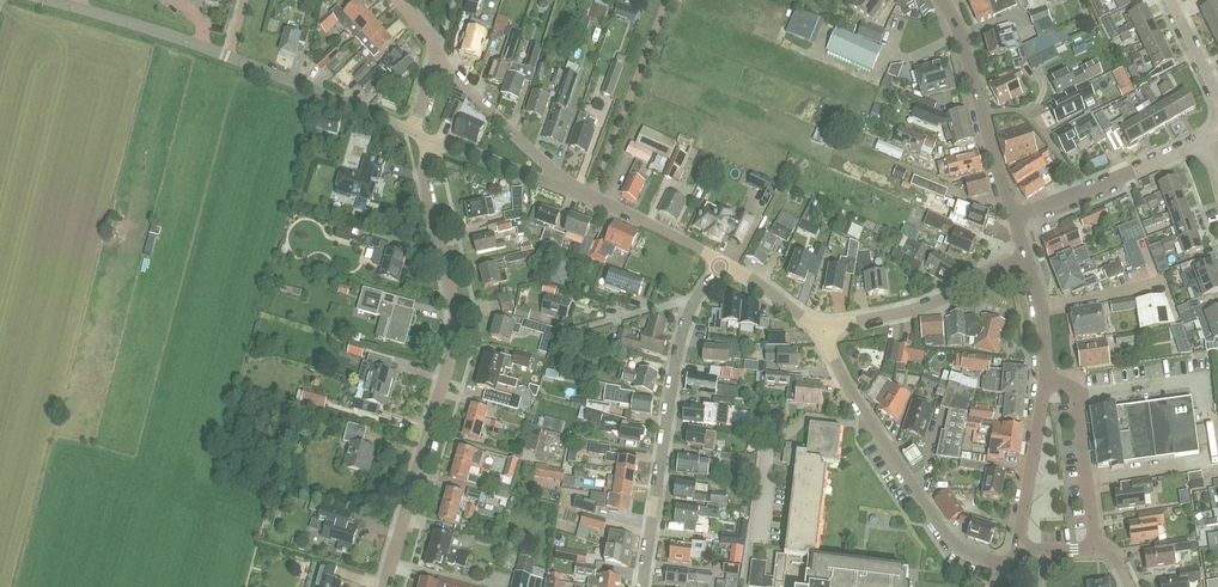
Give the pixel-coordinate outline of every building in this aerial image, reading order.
[(481,0),(468,0),(464,13),(476,17),(481,0)] [(886,0),(856,0),(852,5),(872,19),(886,0)] [(908,6),(914,3),(918,9),(919,9),(924,18),(935,12),(930,3),(930,2),(929,0),(904,0),(908,6)] [(999,15),(1017,7),(1015,0),(981,0),(971,4),(979,23),(999,15)] [(1026,0),(1016,0),(1018,6),(1022,8),(1028,6),(1026,0)] [(1098,11),(1104,8),(1100,0),(1092,0),(1098,11)] [(1207,24),(1217,19),(1217,2),(1217,1),(1200,10),(1207,24)] [(346,31),(366,12),(357,2),(345,13),(338,6),(330,13),(318,24),(326,33),(336,24),(338,22),(346,31)] [(280,6),(283,12),(289,9),(286,3),(280,6)] [(619,4),(615,14),(635,21),(639,11),(619,4)] [(593,5),(589,17),(603,22),(607,9),(593,5)] [(1129,33),(1136,29),(1153,21),(1147,7),(1129,16),(1125,18),(1129,25),(1126,27),(1117,31),(1120,37),(1129,33)] [(814,44),(824,22),(796,9),(786,32),(814,44)] [(1033,24),(1039,22),(1044,38),(1049,37),(1057,34),(1051,18),(1047,9),(1030,15),(1033,24)] [(357,39),(375,22),(366,12),(346,31),(348,29),(357,39)] [(498,37),(500,32),(507,34),(511,20),(499,16),(493,35),(498,37)] [(1091,27),(1097,24),(1094,18),(1088,20),(1091,27)] [(472,19),(469,30),(467,29),(461,53),(479,58),(489,24),(472,19)] [(1217,35),(1217,19),(1207,24),(1213,38),(1217,35)] [(1136,29),(1139,36),(1142,43),(1160,34),(1153,21),(1136,29)] [(365,48),(384,31),(375,22),(357,39),(360,43),(366,38),(371,43),(365,48)] [(854,33),(856,27),(846,23),(844,29),(854,33)] [(871,26),(862,23),(857,36),(880,45),(886,30),(872,25),(871,26)] [(1023,49),(1018,37),(1015,26),(1009,24),(999,26),(1000,34),(985,38),(990,55),(1006,51),(1006,53),(1023,49)] [(305,44),(310,30),(302,27),(300,34),(287,30),(280,50),(294,55),(299,41),(305,44)] [(857,36),(837,28),(827,50),(872,70),(882,48),(880,47),(880,45),(857,36)] [(374,58),(393,41),(384,31),(365,48),(374,58)] [(1072,31),(1063,32),(1064,43),(1072,42),(1072,31)] [(1132,39),(1129,33),(1120,37),(1123,43),(1132,39)] [(1166,48),(1160,34),(1142,43),(1146,50),(1149,56),(1166,48)] [(535,71),(542,48),(532,44),(525,67),(529,69),(535,71)] [(1083,44),(1074,48),(1077,56),(1086,52),(1083,44)] [(335,58),(339,54),(334,48),(316,64),(322,70),(335,58)] [(404,54),(399,48),(390,56),(389,54),(383,61),(379,66),(360,85),(369,93),(383,79),(388,85),(398,75),(401,78),(415,66),(404,53),(404,54)] [(1134,64),(1127,67),(1130,73),(1137,70),(1145,66),(1146,66),(1152,63),(1158,75),(1168,71),(1168,70),(1165,65),(1173,61),(1174,60),(1175,58),(1172,53),(1171,52),(1169,53),(1166,48),(1149,56),(1142,59),(1142,60),(1134,64)] [(1050,61),(1045,52),(1037,56),(1041,65),(1050,61)] [(1134,64),(1142,60),(1139,54),(1131,58),(1134,64)] [(510,58),(503,56),(501,63),(495,61),(488,80),(504,86),(514,57),(511,56),(510,58)] [(327,66),(330,70),(339,62),(335,58),(327,66)] [(919,83),(951,73),(947,60),(915,69),(919,83)] [(518,100),(525,79),(529,69),(525,67),(520,66),(513,63),(502,95),(518,100)] [(612,97),(623,67),(613,63),(602,94),(612,97)] [(542,81),(547,66),(539,64),(534,78),(542,81)] [(366,65),(354,77),(359,82),(371,70),(366,65)] [(1000,105),(1022,94),(1016,81),(1023,77),(1019,69),(989,85),(1000,105)] [(1072,76),(1069,69),(1050,78),(1058,95),(1077,86),(1076,85),(1085,81),(1081,72),(1072,76)] [(1120,86),(1128,82),(1121,69),(1113,73),(1120,86)] [(559,86),(564,72),(556,70),(551,83),(559,86)] [(1043,70),(1034,73),(1037,80),(1045,77),(1043,70)] [(565,108),(576,76),(565,72),(543,137),(563,143),(571,118),(557,113),(559,106),(565,108)] [(923,97),(955,87),(951,73),(919,83),(923,97)] [(1169,93),(1175,89),(1170,81),(1164,84),(1169,93)] [(1058,124),(1084,111),(1081,104),(1094,97),(1088,84),(1057,99),(1060,104),(1051,109),(1058,124)] [(1160,106),(1147,84),(1141,88),(1153,110),(1147,113),(1156,130),(1169,123),(1160,106)] [(1163,96),(1169,93),(1164,84),(1158,88),(1163,96)] [(548,96),(550,91),(539,87),(537,92),(535,92),(528,113),(543,118),(550,97),(548,96)] [(1182,116),(1196,108),(1186,91),(1173,99),(1182,116)] [(925,100),(909,93),(908,96),(907,100),(930,109),(934,111),(937,104),(926,98),(925,100)] [(1131,103),(1128,99),(1123,102),(1143,138),(1156,130),(1147,113),(1140,117),(1136,110),(1135,110),(1131,103)] [(1169,123),(1182,116),(1173,99),(1160,106),(1169,123)] [(452,124),(461,104),(451,100),(442,120),(452,124)] [(1143,138),(1123,102),(1112,107),(1115,112),(1119,110),(1124,117),(1123,118),(1127,125),(1120,128),(1125,137),(1123,138),(1123,140),(1127,148),(1130,148),(1137,144),(1138,142),(1137,141),(1143,138)] [(947,116),(934,111),(930,109),(925,121),(940,127),(945,126),(947,136),(949,142),(953,141),(954,146),(975,140),(967,111),(947,116)] [(1105,133),(1112,128),(1103,112),(1095,116),(1105,133)] [(593,133),(594,128),(595,127),(597,128),(598,122),(597,120),(591,118),(591,116),(581,113),(581,115),(570,146),(587,152),(593,133)] [(1098,127),(1090,113),(1070,124),(1054,133),(1064,150),(1066,154),(1075,149),(1075,147),(1074,145),(1080,141),(1076,134),(1088,127),(1091,132),(1098,127)] [(338,134),(341,122),(329,118),(330,117),(319,114),(316,128),(338,134)] [(476,144),(484,124),(462,114),(454,134),(476,144)] [(1007,163),(1037,154),(1028,126),(998,135),(1007,163)] [(669,161),(676,143),(644,128),(637,144),(631,141),(626,153),(648,164),(653,153),(658,156),(668,160),(669,161)] [(921,151),(925,140),(899,129),(894,140),(921,151)] [(828,132),(825,145),(834,146),(836,134),(828,132)] [(691,147),(693,140),(680,135),(677,142),(691,147)] [(360,146),(362,138),(356,137),(355,142),(348,141),(344,163),(349,165),(353,145),(360,146)] [(927,137),(923,146),(933,149),(936,141),(927,137)] [(879,141),(876,149),(901,159),(904,151),(879,141)] [(680,170),(687,155),(676,149),(664,177),(673,181),(678,169),(680,170)] [(952,180),(983,172),(977,150),(947,157),(952,180)] [(1017,186),(1046,168),(1042,162),(1049,157),(1046,151),(1038,156),(1010,174),(1017,186)] [(709,156),(700,152),(696,161),(704,165),(709,156)] [(668,160),(658,156),(654,163),(664,168),(668,160)] [(371,201),(373,193),(376,194),(377,189),(374,188),(377,178),(381,179),(385,163),(365,158),(361,174),(342,168),(336,188),(349,192),(348,195),(358,198),(356,207),(365,210),(368,200),(371,201)] [(1099,167),(1110,164),(1108,158),(1097,161),(1099,167)] [(637,200),(645,183),(639,180),(640,176),(639,176),(644,164),(636,160),(630,175),(631,176),(622,193),(637,200)] [(1053,182),(1062,177),(1053,164),(1018,187),(1026,200),(1045,187),(1043,184),(1051,179),(1053,182)] [(904,180),(907,171),(896,166),(892,176),(904,180)] [(716,169),(709,184),(720,189),(727,175),(716,169)] [(779,186),(754,174),(748,186),(773,198),(779,186)] [(970,197),(988,192),(984,176),(966,181),(970,197)] [(932,194),(936,185),(915,177),(911,185),(932,194)] [(706,189),(709,183),(699,178),(696,184),(699,186),(693,196),(700,199),(706,188),(706,189)] [(1157,202),(1164,199),(1182,192),(1177,178),(1159,185),(1162,192),(1154,195),(1145,199),(1143,200),(1140,191),(1131,195),(1137,209),(1142,207),(1157,202)] [(678,220),(687,200),(668,191),(659,211),(678,220)] [(1169,213),(1187,206),(1182,192),(1164,199),(1157,202),(1160,208),(1159,208),(1159,209),(1167,207),(1169,213)] [(800,204),(803,199),(795,195),(792,200),(800,204)] [(467,207),(469,215),(470,222),(496,215),(492,197),(481,200),(482,203),(467,207)] [(506,222),(523,218),(523,202),(513,202),(513,211),(504,213),(506,222)] [(1150,211),(1160,208),(1157,202),(1142,207),(1144,213),(1150,211)] [(972,209),(961,205),(959,212),(970,216),(967,222),(983,228),(988,214),(973,208),(972,209)] [(1153,219),(1155,224),(1155,226),(1164,222),(1171,220),(1174,227),(1192,220),(1187,206),(1169,213),(1162,216),(1162,215),(1153,218),(1153,219)] [(1083,228),(1109,217),(1105,207),(1079,218),(1083,228)] [(808,208),(802,219),(806,221),(812,210),(808,208)] [(555,229),(560,215),(542,209),(536,225),(545,228),(540,242),(545,243),(554,247),(559,233),(553,231),(554,228),(555,229)] [(741,243),(753,218),(742,213),(738,221),(733,219),(734,216),(721,210),(718,216),(715,217),(703,211),(701,216),(700,216),(699,219),(700,219),(696,226),(706,231),(705,234),(718,240),(720,235),(721,236),(722,234),(724,235),(727,230),(732,232),(730,238),(741,243)] [(951,247),(969,255),(969,254),(970,254),(971,255),(973,254),(976,248),(975,246),(974,245),(976,240),(957,231),(957,232),(952,230),(945,227),(948,220),(929,212),(924,225),(945,234),(944,235),(954,240),(951,247)] [(584,239),(590,222),(572,216),(566,232),(584,239)] [(115,234),(118,222),(110,219),(106,231),(115,234)] [(524,226),(522,219),(510,222),(510,221),(496,224),(496,225),(488,227),(489,233),(497,232),(498,233),(513,230),(512,229),(517,228),(518,236),(525,235),(524,226)] [(807,233),(812,224),(806,221),(802,219),(802,220),(804,220),(799,230),(807,233)] [(1130,229),(1140,226),(1138,219),(1128,223),(1130,229)] [(1177,235),(1179,241),(1197,235),(1192,220),(1174,227),(1177,235)] [(876,234),(880,227),(866,221),(863,227),(872,231),(871,233),(875,235),(876,234)] [(770,234),(787,243),(793,232),(776,223),(770,234)] [(607,243),(626,252),(629,254),(638,235),(635,233),(616,224),(607,243)] [(852,224),(847,236),(858,240),(863,229),(852,224)] [(1049,259),(1082,244),(1073,224),(1041,238),(1049,259)] [(162,229),(152,226),(150,234),(143,257),(149,258),(152,249),(156,235),(159,236),(162,229)] [(914,240),(918,231),(904,226),(900,235),(914,240)] [(885,230),(880,227),(876,234),(882,236),(885,230)] [(769,256),(777,240),(758,230),(745,256),(764,265),(769,255),(769,256)] [(562,245),(566,236),(559,233),(554,247),(557,248),(561,249),(562,245)] [(495,243),(493,235),(474,240),(477,254),(506,248),(504,240),(495,243)] [(1203,249),(1197,235),(1179,241),(1181,248),(1184,256),(1203,249)] [(397,281),(405,254),(388,250),(390,243),(371,238),(369,247),(376,249),(373,260),(373,262),(374,266),(381,268),(378,276),(397,281)] [(1163,247),(1172,244),(1170,238),(1161,241),(1163,247)] [(935,254),(928,253),(930,251),(916,244),(917,243),(908,239),(904,247),(913,251),(931,260),(933,257),(938,259),(936,262),(947,269),(946,270),(954,275),(959,267),(958,267),(959,264),(946,256),(944,258),(936,253),(935,254)] [(604,265),(608,255),(602,252),(605,244),(596,240),(588,258),(604,265)] [(857,261),(858,255),(859,244),(850,240),(847,259),(857,261)] [(1128,258),(1134,271),(1146,266),(1136,242),(1128,245),(1129,248),(1133,256),(1128,258)] [(557,248),(554,247),(545,243),(542,253),(553,258),(557,248)] [(522,252),(533,250),(531,244),(521,246),(522,252)] [(1174,250),(1172,244),(1163,247),(1163,248),(1165,253),(1174,250)] [(816,276),(820,267),(826,249),(817,246),(813,259),(796,253),(788,276),(805,282),(808,274),(816,276)] [(581,247),(578,255),(587,258),(590,251),(581,247)] [(931,260),(913,251),(904,247),(901,253),(905,255),(902,262),(909,265),(918,271),(924,262),(928,264),(926,268),(932,271),(930,274),(946,284),(948,282),(949,282),(954,275),(946,270),(947,269),(936,262),(938,259),(933,257),(931,260)] [(1055,274),(1077,265),(1074,260),(1087,255),(1084,248),(1058,258),(1059,261),(1051,264),(1055,274)] [(1158,250),(1151,252),(1154,260),(1163,256),(1162,254),(1165,253),(1163,248),(1158,250)] [(533,250),(522,252),(506,256),(508,264),(536,257),(534,250),(533,250)] [(872,262),(871,253),(858,255),(857,261),(856,264),(858,264),(859,278),(867,278),(869,296),(887,293),(885,273),(873,274),(872,262)] [(563,286),(572,263),(556,257),(547,281),(563,286)] [(1108,281),(1125,274),(1120,261),(1103,268),(1108,281)] [(1196,261),(1180,266),(1182,273),(1185,272),(1190,287),(1198,284),(1217,276),(1217,273),(1214,262),(1198,268),(1196,261)] [(485,287),(500,284),(498,273),(507,271),(505,263),(480,269),(485,287)] [(1078,270),(1077,265),(1055,274),(1060,285),(1081,277),(1091,273),(1088,266),(1078,270)] [(843,293),(847,269),(830,267),(826,290),(843,293)] [(624,276),(616,273),(607,270),(605,277),(609,279),(606,288),(619,293),(620,290),(638,297),(643,281),(624,275),(624,276)] [(1217,292),(1217,276),(1198,284),(1203,297),(1217,292)] [(1083,282),(1081,277),(1060,285),(1064,295),(1071,292),(1073,295),(1099,284),(1096,277),(1083,282)] [(1173,284),(1169,286),(1172,293),(1180,290),(1179,287),(1173,284)] [(405,345),(414,312),(396,307),(398,298),(364,288),(358,310),(377,315),(392,319),(386,339),(405,345)] [(501,305),(515,302),(513,293),(499,296),(501,305)] [(565,320),(570,301),(547,294),(542,314),(565,320)] [(627,309),(629,302),(614,296),(611,303),(627,309)] [(736,298),(736,297),(728,296),(727,298),(726,298),(725,311),(713,310),(712,320),(709,320),(709,330),(709,329),(710,320),(740,323),(739,333),(740,333),(740,325),(742,304),(743,299),(736,298)] [(1165,296),(1136,300),(1135,300),(1137,309),(1140,331),(1158,328),(1158,329),(1159,329),(1175,327),(1175,325),(1165,296)] [(1112,313),(1137,309),(1135,300),(1136,300),(1135,298),(1110,302),(1112,313)] [(1190,311),(1204,306),(1201,298),(1187,303),(1190,310),(1190,311)] [(757,305),(757,303),(749,303),(749,304),(742,304),(740,325),(756,327),(756,329),(769,330),(769,320),(758,319),(759,305),(757,305)] [(1204,306),(1190,311),(1190,310),(1179,314),(1182,322),(1186,321),(1187,324),(1196,321),(1195,318),(1205,315),(1210,327),(1217,324),(1217,310),(1207,314),(1204,306)] [(1075,339),(1106,334),(1102,307),(1071,312),(1075,339)] [(529,319),(531,311),(517,308),(515,315),(529,319)] [(1002,332),(1005,321),(982,315),(980,322),(979,321),(979,319),(976,318),(974,320),(970,320),(969,318),(965,318),(965,320),(964,320),(963,316),(946,318),(947,346),(969,344),(969,337),(969,335),(970,335),(971,337),(973,336),(975,337),(976,335),(977,335),(974,347),(997,353),(1000,342),(998,341),(1000,332),(1002,332)] [(662,336),(667,322),(653,317),(648,332),(646,332),(645,332),(645,333),(643,340),(630,336),(631,332),(620,329),(616,343),(642,350),(642,349),(662,354),(667,338),(662,336)] [(519,336),(522,326),(496,319),(491,337),(510,343),(512,334),(519,336)] [(922,338),(944,336),(943,321),(921,322),(922,338)] [(550,340),(554,328),(533,322),(530,330),(544,335),(543,338),(550,340)] [(645,332),(646,332),(647,328),(633,324),(632,328),(645,333),(645,332)] [(1201,331),(1206,345),(1205,345),(1206,351),(1214,350),(1216,350),(1214,340),(1217,339),(1217,324),(1210,327),(1210,328),(1201,331)] [(1161,343),(1159,329),(1158,329),(1147,331),(1116,335),(1117,348),(1148,343),(1153,344),(1161,343)] [(769,344),(785,344),(785,333),(769,334),(769,344)] [(1181,354),(1192,353),(1187,339),(1179,340),(1181,354)] [(1081,368),(1110,364),(1107,340),(1078,344),(1081,368)] [(739,360),(740,343),(726,342),(725,349),(705,348),(704,362),(727,364),(728,359),(739,360)] [(895,363),(899,344),(889,342),(885,362),(895,363)] [(356,345),(353,344),(350,351),(354,352),(354,353),(364,356),(367,348),(357,345),(356,345)] [(745,352),(753,352),(754,345),(746,344),(745,352)] [(907,366),(911,346),(900,344),(896,363),(897,364),(896,372),(904,374),(906,365),(907,366)] [(796,360),(796,352),(789,352),(789,347),(766,346),(766,361),(779,361),(779,367),(796,368),(796,367),(798,367),(798,360),(796,360)] [(923,360),(926,348),(918,347),(916,359),(923,360)] [(531,360),(532,356),(516,352),(514,359),(501,355),(500,359),(486,355),(482,371),(503,377),(505,368),(511,369),(513,364),(528,369),(530,361),(531,360)] [(392,391),(397,374),(385,370),(388,360),(369,355),(366,365),(372,367),(367,384),(392,391)] [(989,372),(991,359),(964,356),(962,368),(989,372)] [(759,364),(759,362),(745,361),(744,370),(758,371),(759,364)] [(766,365),(759,364),(758,371),(765,372),(766,365)] [(743,381),(744,371),(722,368),(721,379),(743,381)] [(624,376),(655,384),(658,374),(640,369),(638,375),(625,371),(624,376)] [(1026,383),(1027,370),(1005,369),(1005,371),(997,371),(997,381),(1026,383)] [(557,380),(558,372),(548,370),(546,378),(557,380)] [(503,377),(482,371),(477,387),(487,390),(483,401),(510,408),(513,397),(495,392),(498,383),(515,388),(517,382),(502,378),(503,377)] [(892,383),(872,371),(869,376),(865,373),(859,383),(867,387),(863,394),(880,404),(892,383)] [(789,387),(790,375),(766,373),(765,385),(767,385),(768,385),(787,386),(787,387),(789,387)] [(707,378),(689,375),(687,391),(716,395),(728,397),(730,386),(717,385),(718,379),(717,377),(707,375),(707,378)] [(653,394),(655,384),(624,376),(622,381),(635,384),(634,389),(653,394)] [(1025,397),(1026,383),(997,381),(997,380),(997,379),(983,377),(982,390),(996,394),(1003,394),(1003,395),(1025,397)] [(950,383),(949,383),(941,380),(938,391),(936,396),(943,398),(941,407),(943,408),(946,399),(944,399),(950,383)] [(971,401),(974,390),(960,386),(950,383),(944,399),(946,399),(943,408),(950,411),(940,458),(959,460),(961,452),(968,413),(967,413),(970,401),(971,401)] [(387,408),(392,391),(367,384),(362,400),(356,399),(353,409),(372,414),(375,405),(387,408)] [(798,384),(792,384),(792,393),(797,393),(796,402),(821,404),(822,386),(798,384)] [(530,385),(529,388),(533,396),(537,397),(540,387),(530,385)] [(603,402),(632,406),(631,412),(651,415),(653,399),(634,396),(635,393),(620,391),(621,388),(605,385),(603,402)] [(897,421),(904,408),(903,407),(910,395),(894,385),(879,410),(897,421)] [(766,401),(767,394),(759,393),(758,401),(766,401)] [(304,395),(300,394),(299,400),(302,401),(302,402),(312,405),(314,397),(304,394),(304,395)] [(734,408),(735,399),(713,397),(713,406),(718,406),(734,408)] [(1023,421),(1025,399),(1000,397),(1000,404),(1006,404),(1005,419),(1023,421)] [(1194,417),(1192,398),(1116,408),(1115,404),(1104,406),(1104,410),(1091,411),(1093,430),(1194,417)] [(740,411),(757,411),(758,400),(740,400),(740,411)] [(595,412),(596,403),(587,401),(586,407),(585,409),(595,412)] [(925,439),(935,408),(913,401),(902,431),(925,439)] [(718,406),(713,406),(704,404),(704,407),(685,405),(684,422),(703,424),(716,425),(718,406)] [(780,415),(779,405),(771,405),(771,415),(780,415)] [(483,425),(491,427),(492,422),(492,421),(485,419),(488,410),(472,406),(468,421),(483,425)] [(990,419),(991,411),(971,408),(970,416),(982,419),(982,418),(990,419)] [(644,434),(644,429),(641,427),(642,425),(625,423),(626,420),(587,410),(584,422),(600,426),(598,432),(611,433),(612,431),(621,432),(620,439),(621,439),(640,441),(640,436),(644,434)] [(982,419),(970,416),(969,416),(968,416),(967,420),(965,430),(980,432),(982,419)] [(1196,427),(1194,417),(1093,430),(1095,448),(1197,435),(1196,433),(1200,432),(1199,427),(1196,427)] [(479,440),(483,425),(468,421),(463,436),(479,440)] [(490,428),(499,430),(499,429),(500,425),(501,424),(492,422),(491,427),(490,428)] [(364,437),(367,428),(348,423),(346,432),(364,437)] [(1020,457),(1024,428),(995,424),(991,447),(990,447),(988,457),(1001,459),(1001,454),(1020,457)] [(535,452),(542,428),(531,425),(524,449),(535,452)] [(837,464),(842,429),(810,425),(808,447),(787,444),(785,458),(788,459),(787,466),(796,467),(785,555),(797,557),(796,570),(806,569),(805,567),(807,554),(816,555),(817,555),(823,505),(827,468),(822,468),(823,462),(837,464)] [(497,437),(499,430),(490,428),(489,434),(497,437)] [(703,451),(713,452),(715,440),(716,433),(689,429),(687,444),(703,447),(703,451)] [(1124,468),(1123,464),(1199,454),(1197,435),(1095,448),(1098,467),(1112,465),(1112,469),(1124,468)] [(563,438),(561,455),(571,457),(574,440),(563,438)] [(367,475),(375,450),(351,443),(344,468),(367,475)] [(635,473),(637,460),(620,458),(620,455),(610,454),(611,446),(590,444),(589,454),(606,456),(605,462),(618,464),(617,471),(635,473)] [(460,449),(456,462),(478,469),(480,464),(482,455),(460,449)] [(912,472),(925,464),(915,449),(903,458),(912,472)] [(755,464),(756,456),(740,455),(739,463),(755,464)] [(712,476),(713,462),(699,461),(700,459),(680,457),(678,473),(698,475),(698,474),(712,476)] [(970,462),(961,461),(960,468),(960,469),(987,474),(988,473),(988,472),(989,465),(987,464),(970,462)] [(485,478),(487,472),(478,469),(456,462),(451,477),(467,482),(469,475),(476,477),(476,475),(485,478)] [(513,479),(516,468),(507,465),(504,477),(513,479)] [(564,476),(565,471),(549,469),(549,467),(536,465),(534,477),(563,481),(564,476)] [(584,479),(585,470),(575,469),(574,477),(584,479)] [(633,486),(635,473),(617,471),(616,478),(608,477),(607,482),(633,486)] [(1189,482),(1190,482),(1203,480),(1202,471),(1188,473),(1189,482)] [(988,473),(987,474),(983,495),(1001,499),(1005,475),(994,473),(988,472),(988,473)] [(513,480),(504,477),(500,476),(494,496),(507,500),(513,480)] [(563,481),(563,483),(574,485),(576,477),(574,477),(564,476),(563,481)] [(1119,510),(1144,506),(1142,495),(1153,493),(1151,479),(1135,482),(1136,489),(1116,492),(1119,510)] [(1191,490),(1204,488),(1203,480),(1190,482),(1191,490)] [(631,499),(633,486),(607,482),(607,488),(614,489),(613,496),(631,499)] [(727,494),(712,492),(711,499),(707,498),(708,494),(707,494),(695,492),(696,485),(677,482),(676,489),(674,490),(673,494),(675,496),(675,498),(711,503),(726,504),(727,494)] [(1215,488),(1209,489),(1210,496),(1217,495),(1217,487),(1215,488)] [(459,509),(463,494),(448,489),(443,504),(459,509)] [(480,501),(485,503),(487,495),(482,494),(468,490),(466,497),(480,501)] [(950,522),(962,515),(963,513),(964,513),(949,490),(935,500),(950,522)] [(1188,491),(1181,492),(1183,503),(1190,502),(1188,491)] [(629,513),(631,499),(613,496),(612,503),(604,502),(603,508),(629,513)] [(595,515),(599,503),(577,497),(573,509),(595,515)] [(455,524),(459,509),(443,504),(439,519),(455,524)] [(357,529),(348,527),(352,513),(344,511),(323,505),(319,521),(327,524),(323,538),(340,543),(338,550),(350,554),(357,529)] [(502,515),(477,508),(468,505),(464,518),(473,520),(475,513),(500,521),(502,515)] [(707,509),(678,505),(676,523),(687,525),(686,531),(695,532),(696,526),(698,516),(717,519),(719,506),(708,505),(707,509)] [(1132,541),(1157,537),(1156,526),(1163,525),(1162,512),(1144,514),(1145,521),(1130,523),(1132,541)] [(990,545),(996,528),(977,521),(978,519),(963,513),(962,515),(959,522),(971,526),(967,537),(990,545)] [(604,531),(607,521),(583,514),(581,524),(604,531)] [(1216,524),(1217,524),(1217,517),(1214,518),(1215,520),(1206,521),(1206,526),(1216,524)] [(744,546),(749,523),(740,521),(738,535),(722,534),(720,543),(744,546)] [(468,525),(466,530),(483,539),(486,534),(468,525)] [(467,560),(469,552),(459,550),(462,542),(460,539),(435,533),(430,550),(467,560)] [(630,552),(633,536),(610,533),(608,548),(612,549),(630,552)] [(1217,547),(1217,533),(1208,535),(1210,548),(1217,547)] [(1154,544),(1155,551),(1145,552),(1147,570),(1173,566),(1171,553),(1188,551),(1186,540),(1159,543),(1154,544)] [(1197,542),(1189,544),(1190,551),(1194,554),(1198,553),(1197,542)] [(701,560),(702,552),(692,551),(693,546),(673,543),(670,561),(690,564),(691,559),(701,560)] [(732,558),(741,560),(743,548),(734,546),(732,558)] [(628,567),(630,552),(612,549),(608,548),(605,564),(628,567)] [(465,567),(467,560),(430,550),(426,567),(443,571),(446,562),(448,564),(452,565),(455,565),(465,567)] [(557,550),(555,559),(578,563),(579,553),(557,550)] [(815,563),(816,555),(807,554),(805,567),(806,569),(796,570),(797,557),(785,555),(777,554),(773,586),(907,586),(909,575),(902,574),(901,574),(815,563)] [(520,556),(516,572),(532,576),(536,560),(520,556)] [(767,563),(752,561),(749,586),(753,586),(760,586),(761,576),(765,576),(767,563)] [(739,575),(741,564),(725,562),(724,573),(739,575)] [(342,584),(332,581),(336,567),(322,563),(315,586),(341,586),(342,584)] [(595,579),(597,567),(577,564),(575,576),(595,579)] [(1187,582),(1200,580),(1198,569),(1198,568),(1179,571),(1180,578),(1160,581),(1161,586),(1187,586),(1187,582)] [(712,583),(713,574),(669,569),(667,584),(687,586),(688,580),(712,583)] [(545,581),(543,580),(544,579),(538,578),(532,576),(516,572),(512,586),(544,586),(545,581)] [(546,580),(560,582),(561,575),(548,573),(546,580)] [(739,576),(727,574),(725,586),(738,586),(739,576)] [(620,578),(601,575),(600,586),(619,586),(620,578)] [(438,583),(422,579),(420,586),(475,586),(448,579),(446,586),(438,583)]
